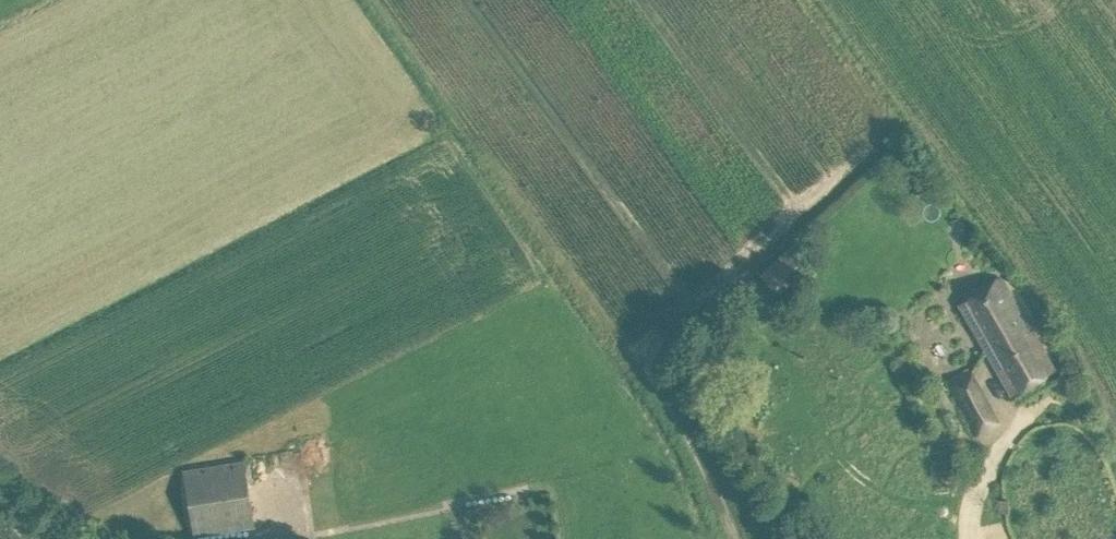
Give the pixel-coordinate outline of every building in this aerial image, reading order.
[(961,303),(1013,393),(1054,369),(1001,277),(998,278),(997,275),(963,295),(966,300),(961,303)] [(949,382),(977,435),(1000,422),(972,370),(949,382)] [(185,471),(195,535),(255,525),(245,461),(185,471)]
